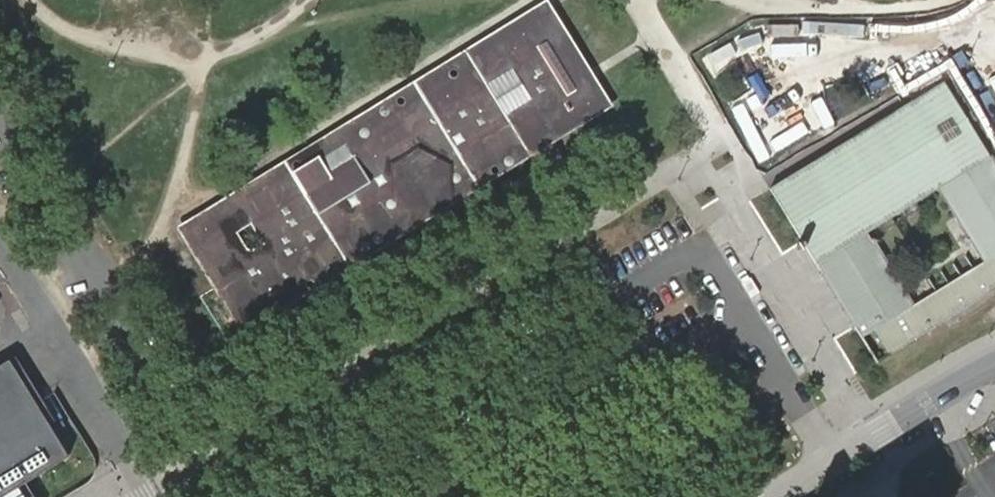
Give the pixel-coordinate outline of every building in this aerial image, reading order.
[(246,204),(247,206),(242,209),(239,205),(236,205),(198,228),(197,229),(196,230),(195,234),(199,244),(202,246),(204,246),(209,244),(215,253),(206,258),(246,321),(248,323),(252,323),(265,313),(265,309),(266,307),(273,303),(276,299),(275,295),(265,278),(278,269),(289,286),(292,287),(295,286),(339,260),(341,256),(340,252),(331,238),(341,231),(347,239),(352,239),(369,230),(373,225),(373,222),(365,209),(388,194),(423,214),(448,198),(449,169),(457,165),(461,163),(462,158),(461,155),(459,153),(457,153),(462,149),(474,168),(478,171),(482,171),(514,151),(516,147),(516,142),(526,136),(528,132),(528,128),(524,121),(538,112),(547,127),(549,129),(554,130),(587,109),(589,106),(589,103),(580,87),(590,81),(560,33),(556,35),(546,19),(544,17),(539,18),(496,44),(494,46),(493,50),(496,54),(479,66),(478,70),(480,76),(466,85),(463,84),(462,82),(453,87),(456,92),(457,99),(454,105),(446,110),(440,100),(438,98),(431,98),(415,108),(411,105),(406,105),(373,126),(372,131),(374,135),(365,139),(363,142),(362,144),(365,149),(360,153),(358,149),(350,154),(353,158),(329,172),(320,159),(293,176),(298,184),(283,194),(278,184),(271,183),(248,197),(246,201),(246,204)] [(816,264),(842,249),(879,310),(854,326),(877,363),(994,289),(994,166),(990,158),(943,82),(770,189),(804,244),(806,248),(816,264)] [(775,145),(816,118),(799,93),(758,120),(775,145)] [(806,248),(804,244),(796,248),(799,252),(806,248)] [(816,264),(854,326),(879,310),(842,249),(816,264)] [(68,458),(9,361),(0,367),(0,496),(4,496),(68,458)]
